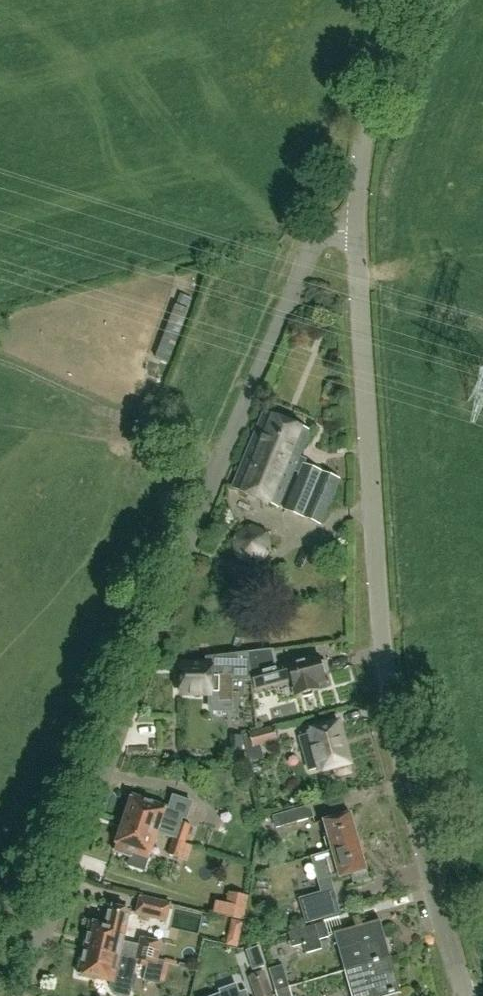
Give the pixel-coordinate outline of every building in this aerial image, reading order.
[(197,281),(196,296),(209,297),(211,282),(197,281)] [(170,304),(153,357),(171,363),(188,310),(170,304)] [(293,471),(294,472),(299,474),(284,510),(321,525),(341,479),(305,464),(307,459),(300,456),(310,431),(264,411),(232,488),(278,507),(293,471)] [(374,655),(384,654),(381,631),(371,632),(374,655)] [(273,649),(246,652),(248,668),(249,668),(255,690),(290,680),(295,696),(320,690),(317,680),(326,677),(324,673),(328,670),(326,661),(321,661),(320,656),(278,667),(273,649)] [(206,665),(179,665),(178,693),(211,693),(212,703),(233,703),(233,680),(250,679),(248,668),(246,652),(206,657),(206,665)] [(350,762),(348,763),(338,725),(315,731),(315,733),(299,737),(308,770),(324,766),(325,769),(332,767),(335,780),(353,775),(350,762)] [(242,734),(250,763),(265,760),(261,746),(278,741),(273,726),(242,734)] [(231,739),(231,760),(241,760),(241,739),(231,739)] [(173,839),(185,843),(191,825),(179,822),(182,815),(186,816),(191,801),(172,796),(168,810),(164,808),(165,806),(133,796),(124,822),(156,833),(173,839)] [(276,829),(314,818),(310,805),(272,816),(276,829)] [(350,813),(323,821),(331,850),(359,843),(350,813)] [(197,816),(193,854),(217,857),(222,819),(197,816)] [(156,833),(124,822),(114,852),(129,857),(127,866),(143,871),(148,858),(156,833)] [(173,839),(167,854),(180,858),(185,843),(173,839)] [(319,884),(352,875),(354,881),(368,878),(366,871),(359,843),(331,850),(311,857),(319,884)] [(334,888),(298,898),(305,924),(321,920),(317,906),(337,900),(334,888)] [(247,896),(229,892),(224,916),(242,920),(247,896)] [(134,916),(166,923),(171,902),(139,895),(134,916)] [(129,911),(109,906),(105,925),(90,922),(85,946),(158,964),(159,959),(163,942),(140,937),(138,945),(122,941),(129,911)] [(333,933),(344,970),(390,957),(380,920),(333,933)] [(324,922),(288,933),(292,948),(303,945),(306,954),(322,949),(319,940),(329,937),(324,922)] [(85,946),(78,974),(111,981),(110,986),(114,993),(126,995),(130,995),(132,986),(135,986),(137,977),(133,976),(136,962),(147,964),(144,980),(143,979),(143,980),(160,984),(163,967),(164,967),(165,961),(159,959),(158,964),(85,946)] [(401,993),(390,957),(344,970),(351,995),(390,995),(401,993)] [(263,959),(250,964),(253,971),(266,967),(263,959)] [(268,970),(275,992),(289,988),(282,965),(268,970)] [(256,995),(272,995),(263,970),(248,975),(256,995)]
